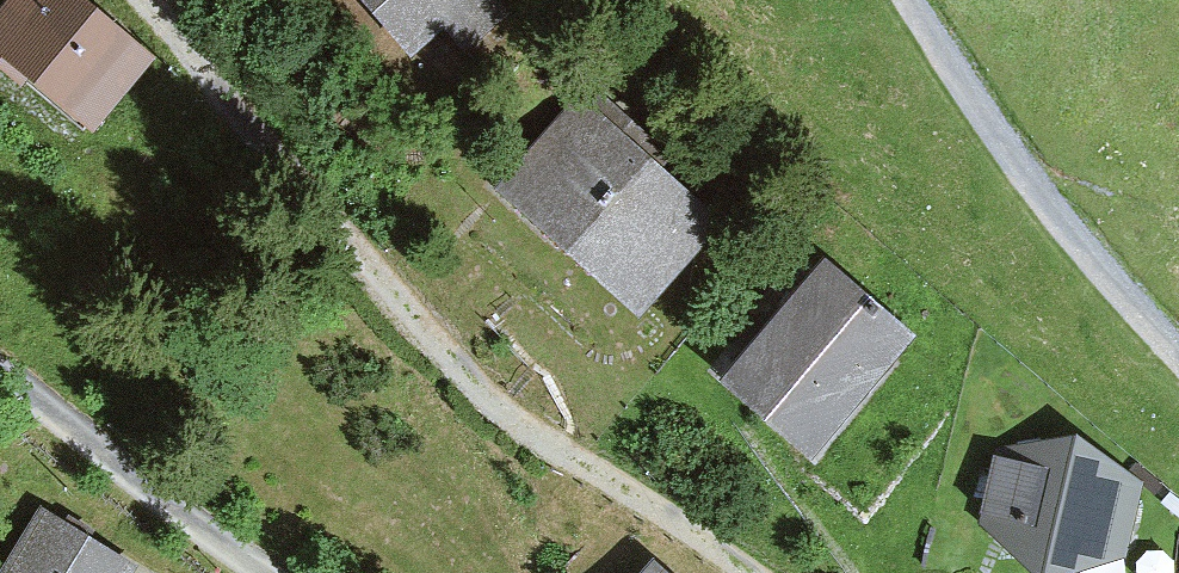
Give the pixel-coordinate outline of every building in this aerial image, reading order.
[(69,0),(22,0),(0,25),(0,39),(94,120),(143,64),(69,0)] [(413,40),(458,0),(378,0),(413,40)] [(650,150),(602,108),(526,194),(633,290),(697,218),(638,164),(650,150)] [(900,337),(828,276),(743,375),(814,437),(900,337)] [(1075,445),(1009,459),(996,457),(982,516),(1018,526),(1015,551),(1080,567),(1088,543),(1114,548),(1128,483),(1075,445)] [(31,524),(3,572),(117,572),(31,524)]
